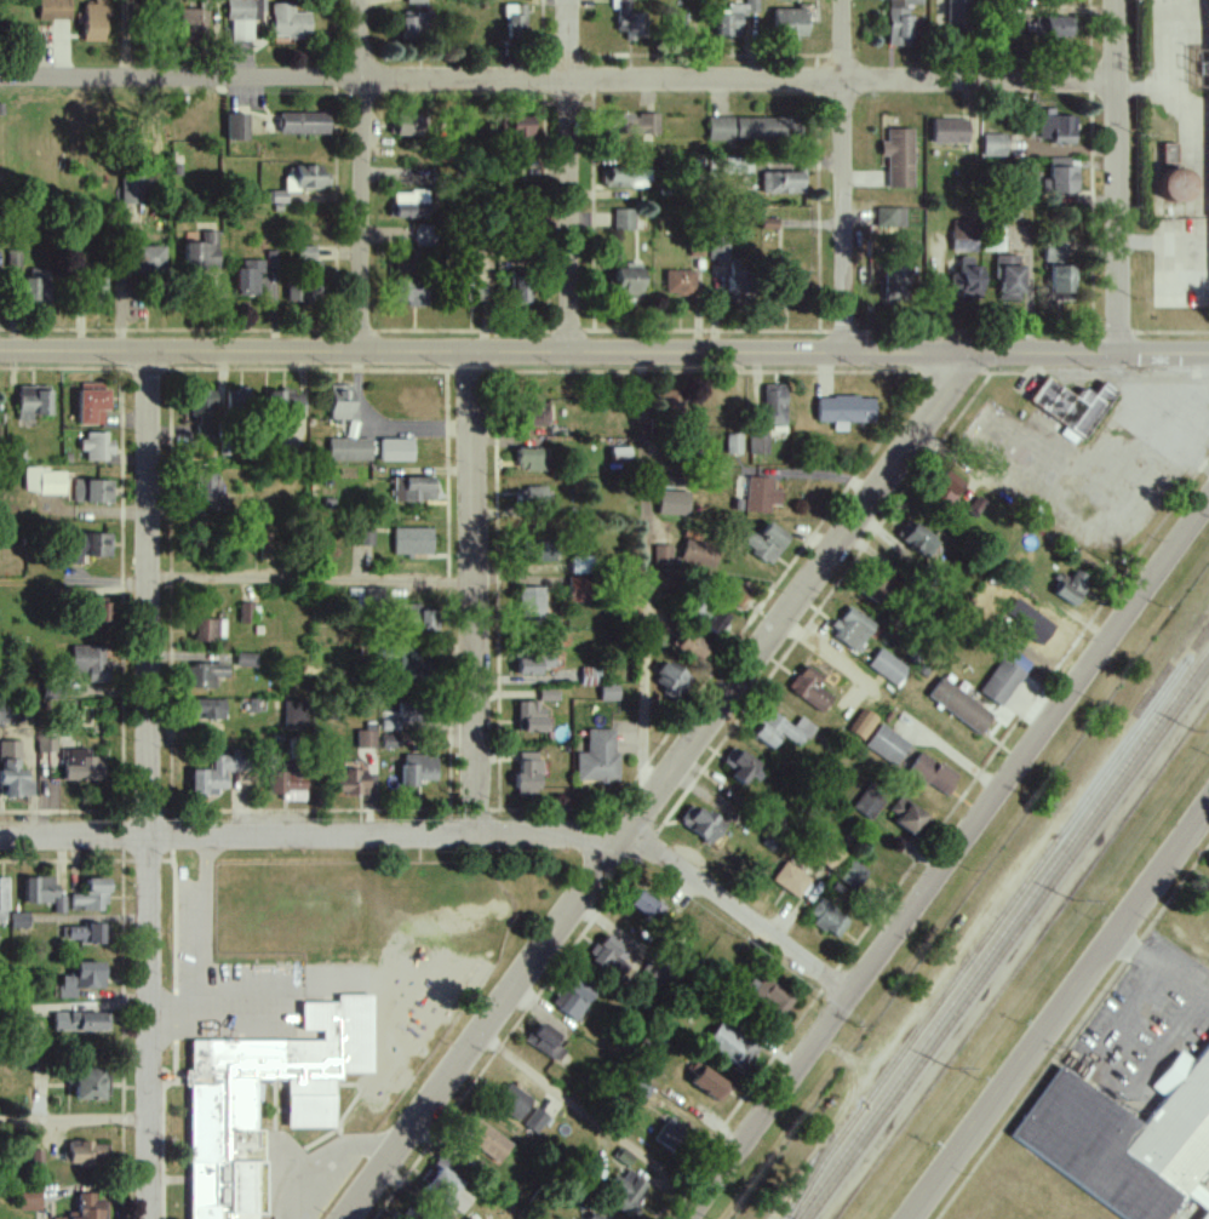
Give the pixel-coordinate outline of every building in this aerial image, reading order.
[(38,21),(70,20),(69,0),(37,0),(38,21)] [(107,42),(108,0),(95,0),(94,4),(84,4),(83,42),(107,42)] [(227,21),(232,22),(232,41),(253,41),(253,21),(264,21),(264,0),(227,0),(227,21)] [(741,14),(758,14),(758,0),(745,0),(745,5),(727,5),(728,15),(717,16),(717,37),(742,37),(741,14)] [(889,47),(912,46),(912,6),(922,6),(922,0),(888,0),(889,47)] [(947,33),(970,33),(971,0),(948,0),(947,33)] [(310,13),(294,13),(293,4),(273,4),(273,39),(311,38),(310,13)] [(506,41),(526,41),(527,5),(507,5),(506,41)] [(207,36),(208,10),(181,9),(181,36),(207,36)] [(808,38),(806,9),(772,10),(773,40),(808,38)] [(427,13),(402,12),(402,42),(427,42),(427,13)] [(667,35),(684,36),(685,14),(668,13),(667,35)] [(1035,18),(1036,38),(1073,37),(1073,17),(1035,18)] [(330,114),(280,113),(280,134),(329,135),(330,114)] [(227,142),(249,141),(248,114),(227,115),(227,142)] [(397,137),(427,137),(428,115),(397,114),(397,137)] [(659,116),(611,114),(610,134),(658,136),(659,116)] [(1039,117),(1039,140),(1052,140),(1052,145),(1075,144),(1075,116),(1039,117)] [(533,117),(509,118),(510,149),(533,148),(533,117)] [(786,142),(787,119),(709,117),(708,140),(786,142)] [(932,144),(968,144),(969,120),(933,120),(932,144)] [(913,130),(887,130),(887,143),(881,143),(881,157),(888,157),(887,189),(913,189),(913,130)] [(983,157),(1007,157),(1007,134),(983,135),(983,157)] [(1176,165),(1177,144),(1163,144),(1163,164),(1176,165)] [(751,173),(750,158),(726,159),(728,175),(751,173)] [(1070,158),(1050,158),(1049,179),(1043,179),(1042,194),(1078,194),(1078,167),(1070,167),(1070,158)] [(290,166),(290,178),(285,178),(284,189),(325,191),(326,168),(290,166)] [(651,168),(603,167),(603,187),(651,188),(651,168)] [(1162,173),(1163,203),(1193,203),(1192,172),(1162,173)] [(761,193),(804,194),(804,174),(762,173),(761,193)] [(121,204),(152,204),(152,178),(121,177),(121,204)] [(272,203),(285,203),(285,191),(271,192),(272,203)] [(429,192),(394,192),(395,219),(429,218),(429,192)] [(875,227),(904,228),(905,209),(876,208),(875,227)] [(634,231),(635,210),(614,210),(614,230),(634,231)] [(952,252),(977,251),(976,220),(951,221),(952,252)] [(417,247),(438,247),(438,226),(416,227),(417,247)] [(1004,252),(1004,226),(983,226),(983,252),(1004,252)] [(184,243),(185,271),(218,270),(217,232),(200,232),(200,243),(184,243)] [(728,261),(729,238),(710,237),(709,261),(728,261)] [(1044,263),(1067,263),(1067,245),(1045,244),(1044,263)] [(297,247),(297,262),(316,261),(316,246),(297,247)] [(164,248),(132,247),(132,277),(163,278),(164,248)] [(7,267),(21,267),(21,251),(8,251),(7,267)] [(282,252),(266,251),(266,272),(282,273),(282,252)] [(974,267),(974,258),(960,257),(959,274),(951,274),(951,290),(960,290),(960,298),(983,298),(983,267),(974,267)] [(1024,267),(1018,267),(1018,257),(997,257),(996,301),(1023,302),(1024,267)] [(262,261),(238,260),(237,296),(261,296),(262,261)] [(749,295),(750,261),(730,260),(729,294),(749,295)] [(287,300),(323,301),(324,264),(313,263),(303,263),(302,277),(288,276),(287,300)] [(432,279),(412,279),(412,264),(395,264),(396,303),(407,303),(407,308),(432,307),(432,279)] [(617,265),(615,299),(642,300),(643,266),(617,265)] [(1075,301),(1075,267),(1051,266),(1050,300),(1075,301)] [(886,302),(909,301),(908,268),(885,268),(886,302)] [(512,269),(512,304),(534,304),(533,269),(512,269)] [(695,271),(665,271),(666,296),(695,296),(695,271)] [(23,303),(48,303),(49,278),(24,277),(23,303)] [(89,298),(105,298),(106,280),(90,279),(89,298)] [(464,302),(487,303),(488,286),(465,285),(464,302)] [(1029,405),(1086,439),(1115,391),(1103,384),(1096,396),(1081,388),(1077,396),(1045,378),(1029,405)] [(79,425),(103,425),(104,412),(108,412),(109,384),(79,383),(79,425)] [(225,416),(250,417),(251,387),(227,385),(225,416)] [(353,421),(353,386),(331,385),(330,420),(353,421)] [(764,385),(764,425),(787,425),(785,385),(764,385)] [(51,419),(52,388),(19,387),(18,419),(51,419)] [(660,411),(683,410),(682,391),(659,392),(660,411)] [(216,393),(191,392),(190,439),(215,439),(216,393)] [(270,392),(269,416),(303,417),(304,393),(270,392)] [(817,397),(817,423),(833,423),(833,431),(846,432),(847,423),(874,423),(875,398),(817,397)] [(525,403),(524,424),(549,425),(550,404),(525,403)] [(112,433),(84,433),(84,461),(112,460),(112,433)] [(767,433),(749,433),(749,453),(768,453),(767,433)] [(726,454),(742,454),(742,435),(726,434),(726,454)] [(413,439),(380,438),(380,461),(413,462),(413,439)] [(372,462),(372,440),(329,439),(328,461),(372,462)] [(549,470),(550,448),(517,447),(517,469),(549,470)] [(631,448),(613,447),(612,463),(630,463),(631,448)] [(214,449),(201,448),(200,463),(214,463),(214,449)] [(25,467),(24,493),(65,493),(65,471),(39,471),(39,467),(25,467)] [(217,469),(198,471),(203,514),(222,512),(217,469)] [(932,492),(948,503),(964,481),(949,470),(932,492)] [(434,476),(393,477),(393,502),(434,500),(434,476)] [(781,505),(781,490),(771,489),(772,478),(747,477),(746,512),(770,513),(770,504),(781,505)] [(113,502),(114,480),(75,478),(74,501),(113,502)] [(547,486),(526,486),(526,504),(547,505),(547,486)] [(690,492),(659,490),(659,515),(689,516),(690,492)] [(966,512),(976,518),(986,502),(976,495),(966,512)] [(899,531),(921,559),(939,545),(916,517),(899,531)] [(771,564),(790,535),(769,521),(759,536),(750,530),(740,544),(771,564)] [(372,545),(372,528),(359,528),(359,545),(372,545)] [(394,555),(432,554),(432,528),(394,528),(394,555)] [(259,559),(281,558),(281,531),(258,532),(259,559)] [(555,560),(554,531),(522,531),(523,561),(555,560)] [(83,555),(112,556),(112,533),(68,532),(68,563),(82,563),(83,555)] [(681,559),(715,569),(721,548),(687,538),(681,559)] [(670,545),(654,546),(654,566),(671,565),(670,545)] [(571,574),(593,574),(593,556),(571,556),(571,574)] [(899,582),(882,567),(861,591),(878,606),(899,582)] [(1053,596),(1077,606),(1091,576),(1075,569),(1070,581),(1062,577),(1053,596)] [(568,577),(568,602),(588,601),(587,576),(568,577)] [(740,609),(753,591),(734,578),(722,596),(740,609)] [(545,587),(519,586),(519,621),(544,622),(545,587)] [(1040,647),(1055,626),(1017,598),(1002,619),(1040,647)] [(94,621),(110,621),(111,601),(95,601),(94,621)] [(241,623),(252,623),(251,602),(240,602),(241,623)] [(830,635),(858,652),(876,623),(848,606),(830,635)] [(704,627),(717,635),(730,615),(717,607),(704,627)] [(419,630),(436,631),(437,609),(419,609),(419,630)] [(195,640),(225,640),(225,618),(195,619),(195,640)] [(699,661),(710,644),(688,629),(676,647),(699,661)] [(87,681),(106,681),(107,646),(72,645),(71,671),(87,671),(87,681)] [(427,673),(426,645),(399,646),(400,674),(427,673)] [(899,685),(909,666),(879,649),(868,668),(899,685)] [(238,665),(258,666),(258,653),(238,653),(238,665)] [(1010,663),(1002,657),(979,692),(1001,707),(1031,663),(1016,653),(1010,663)] [(541,674),(541,667),(554,668),(554,655),(518,655),(517,674),(541,674)] [(691,673),(666,659),(652,683),(677,697),(691,673)] [(216,687),(216,677),(229,677),(229,663),(187,662),(186,686),(216,687)] [(789,684),(817,715),(837,697),(808,666),(789,684)] [(581,685),(596,686),(597,668),(582,668),(581,685)] [(980,735),(994,716),(942,677),(928,696),(980,735)] [(600,686),(601,702),(619,701),(618,685),(600,686)] [(557,689),(539,690),(539,701),(557,701),(557,689)] [(191,718),(225,719),(226,699),(191,698),(191,718)] [(285,730),(309,729),(308,700),(284,701),(285,730)] [(544,732),(544,701),(517,701),(517,732),(544,732)] [(383,719),(382,747),(404,748),(404,726),(418,726),(419,702),(398,702),(398,719),(383,719)] [(13,723),(13,706),(0,706),(0,723),(13,723)] [(878,717),(862,708),(849,731),(865,740),(878,717)] [(782,735),(800,748),(815,727),(801,716),(793,727),(770,710),(752,734),(771,749),(782,735)] [(910,745),(882,723),(865,745),(893,767),(910,745)] [(586,729),(587,752),(576,752),(577,781),(619,781),(619,753),(614,754),(614,729),(586,729)] [(357,749),(376,748),(376,730),(356,731),(357,749)] [(56,735),(37,736),(37,753),(56,752),(56,735)] [(31,780),(25,780),(25,769),(20,769),(20,740),(0,740),(0,784),(4,784),(4,795),(31,795),(31,780)] [(761,765),(735,745),(720,765),(745,785),(761,765)] [(63,780),(102,780),(102,756),(88,757),(87,748),(63,748),(63,780)] [(927,783),(947,796),(959,777),(920,752),(905,775),(924,787),(927,783)] [(540,753),(517,753),(517,792),(540,792),(540,753)] [(436,781),(437,756),(402,755),(402,785),(419,786),(419,780),(436,781)] [(337,795),(369,794),(368,769),(337,769),(337,795)] [(270,770),(269,793),(282,793),(282,800),(306,801),(307,771),(270,770)] [(871,821),(886,798),(867,786),(852,808),(871,821)] [(895,822),(913,835),(928,814),(901,795),(890,811),(898,817),(895,822)] [(726,826),(699,800),(681,820),(708,846),(726,826)] [(834,871),(845,853),(830,844),(820,862),(834,871)] [(838,877),(855,890),(869,871),(852,858),(838,877)] [(798,899),(812,879),(785,861),(772,881),(798,899)] [(65,913),(65,896),(56,896),(56,877),(24,877),(24,903),(53,903),(53,913),(65,913)] [(107,911),(108,878),(87,878),(86,895),(71,894),(71,911),(107,911)] [(630,905),(655,923),(666,907),(640,890),(630,905)] [(808,920),(838,939),(851,918),(821,899),(808,920)] [(28,912),(9,913),(10,928),(29,927),(28,912)] [(61,924),(61,942),(107,942),(107,925),(61,924)] [(589,956),(605,968),(609,962),(618,969),(631,951),(606,933),(589,956)] [(75,988),(103,989),(104,962),(76,961),(75,977),(60,976),(59,997),(75,998),(75,988)] [(757,973),(745,991),(783,1017),(795,998),(757,973)] [(553,1006),(579,1021),(596,991),(570,976),(553,1006)] [(190,1070),(185,1071),(185,1086),(191,1086),(190,1218),(237,1218),(237,1217),(253,1213),(253,1164),(265,1161),(265,1130),(254,1130),(254,1077),(287,1078),(287,1128),(335,1128),(335,1081),(343,1081),(343,1073),(372,1073),(373,988),(302,1009),(302,1031),(322,1031),(322,1040),(190,1040),(190,1070)] [(54,1031),(109,1030),(109,1012),(53,1013),(54,1031)] [(557,1043),(562,1036),(542,1022),(528,1041),(557,1063),(566,1050),(557,1043)] [(707,1044),(747,1067),(759,1046),(719,1023),(707,1044)] [(1128,1218),(1167,1218),(1184,1194),(1207,1210),(1201,1218),(1208,1218),(1208,1043),(1196,1062),(1179,1050),(1153,1089),(1164,1097),(1146,1124),(1060,1066),(1010,1139),(1128,1218)] [(692,1084),(722,1102),(733,1084),(696,1061),(691,1070),(698,1074),(692,1084)] [(104,1099),(103,1068),(75,1068),(75,1100),(104,1099)] [(533,1100),(510,1084),(495,1105),(519,1121),(533,1100)] [(551,1118),(537,1107),(523,1124),(537,1135),(551,1118)] [(655,1141),(674,1151),(689,1126),(669,1115),(655,1141)] [(513,1139),(475,1121),(464,1143),(502,1162),(513,1139)] [(69,1164),(105,1164),(105,1143),(69,1143),(69,1164)] [(463,1213),(473,1197),(460,1189),(465,1181),(447,1170),(451,1163),(440,1157),(432,1168),(435,1170),(424,1188),(463,1213)] [(648,1182),(622,1169),(605,1203),(631,1216),(648,1182)] [(19,1210),(40,1210),(40,1190),(20,1189),(19,1210)] [(78,1212),(69,1212),(68,1218),(52,1217),(52,1218),(104,1218),(104,1195),(79,1194),(78,1212)] [(591,1210),(585,1218),(604,1218),(591,1210)]
